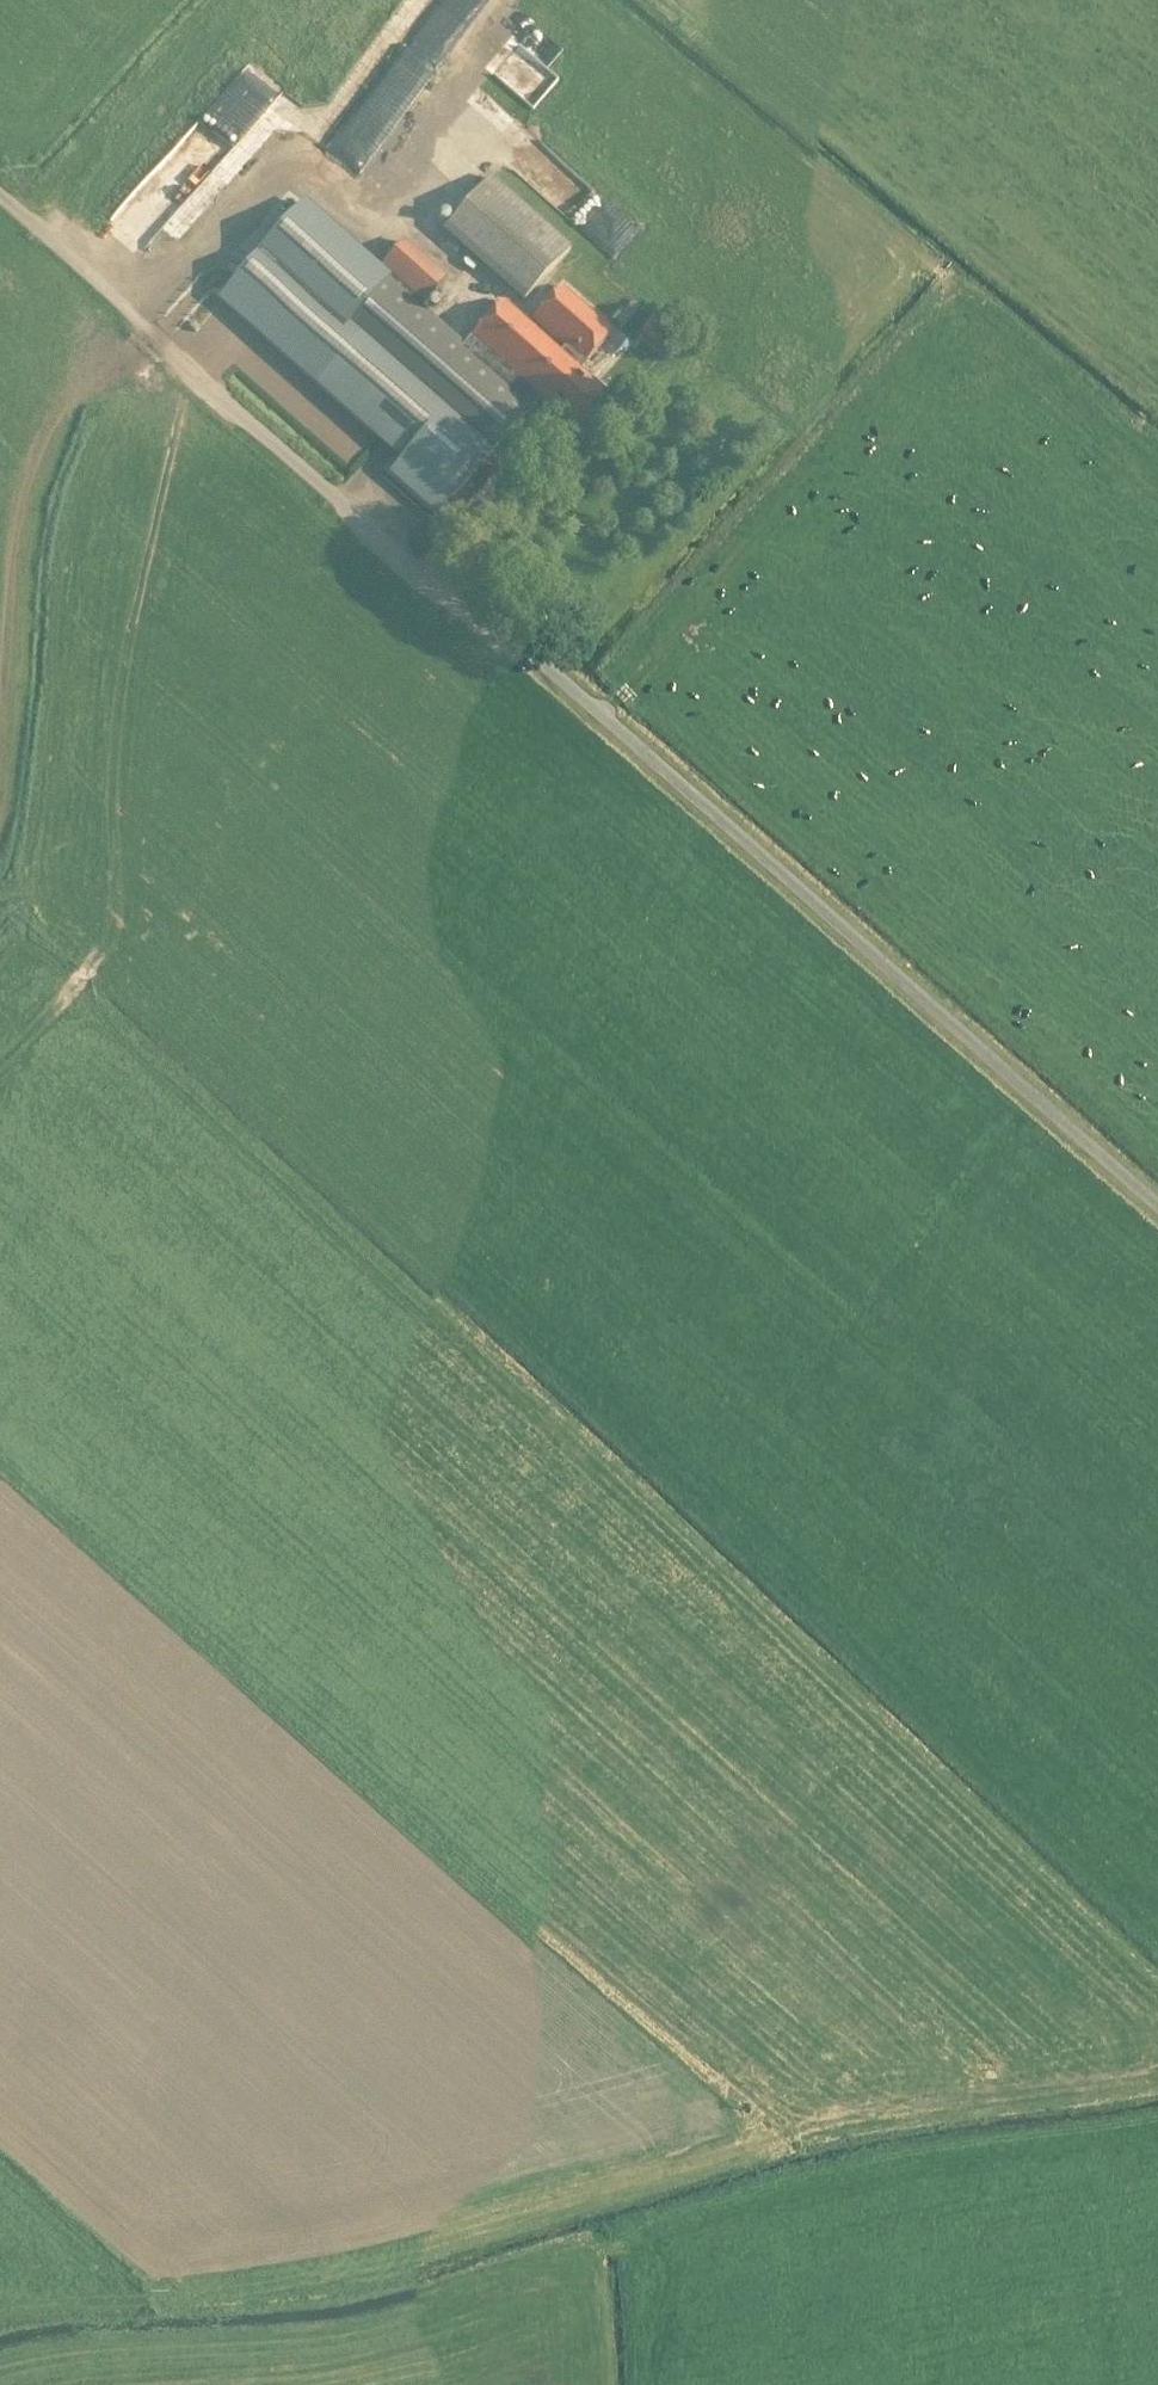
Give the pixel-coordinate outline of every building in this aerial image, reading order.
[(481,99),(498,111),(551,30),(533,19),(481,99)] [(198,181),(302,65),(256,24),(190,99),(180,90),(142,132),(198,181)] [(400,29),(309,148),(336,169),(427,50),(400,29)] [(441,214),(521,285),(567,233),(487,162),(441,214)] [(196,267),(223,294),(314,207),(287,179),(196,267)] [(577,355),(611,317),(558,270),(530,303),(562,331),(557,336),(500,286),(461,329),(418,292),(442,265),(399,226),(375,254),(384,261),(302,354),(401,442),(387,458),(434,499),(536,383),(573,416),(605,379),(577,355)]
